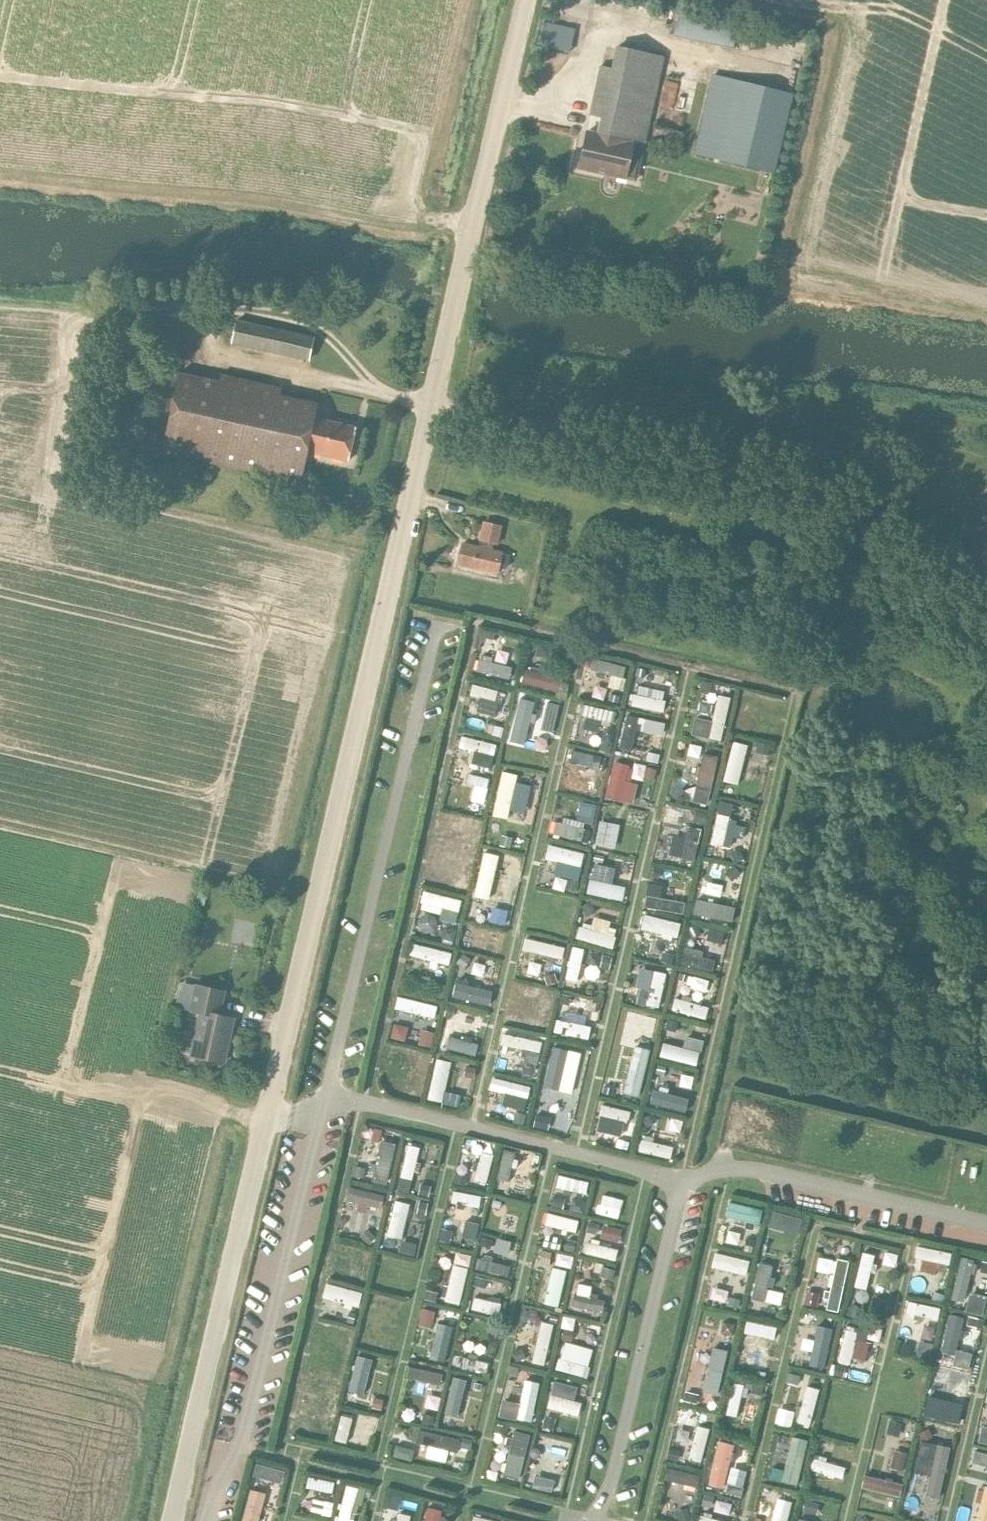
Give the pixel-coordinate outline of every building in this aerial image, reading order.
[(678,12),(674,35),(702,40),(732,47),(737,25),(716,20),(678,12)] [(540,45),(570,51),(575,28),(544,22),(540,45)] [(601,116),(596,135),(587,133),(579,169),(623,179),(632,142),(644,145),(665,58),(617,46),(612,68),(600,65),(589,114),(601,116)] [(694,153),(773,172),(792,95),(712,75),(694,153)] [(313,338),(236,320),(231,343),(308,361),(313,338)] [(179,372),(161,452),(300,482),(307,452),(348,461),(355,427),(314,418),(318,404),(279,395),(281,389),(220,376),(219,381),(179,372)] [(465,529),(457,562),(504,573),(510,547),(535,552),(540,533),(497,523),(494,535),(465,529)] [(218,1015),(223,991),(199,986),(193,1011),(200,1013),(191,1055),(223,1062),(232,1018),(218,1015)]
